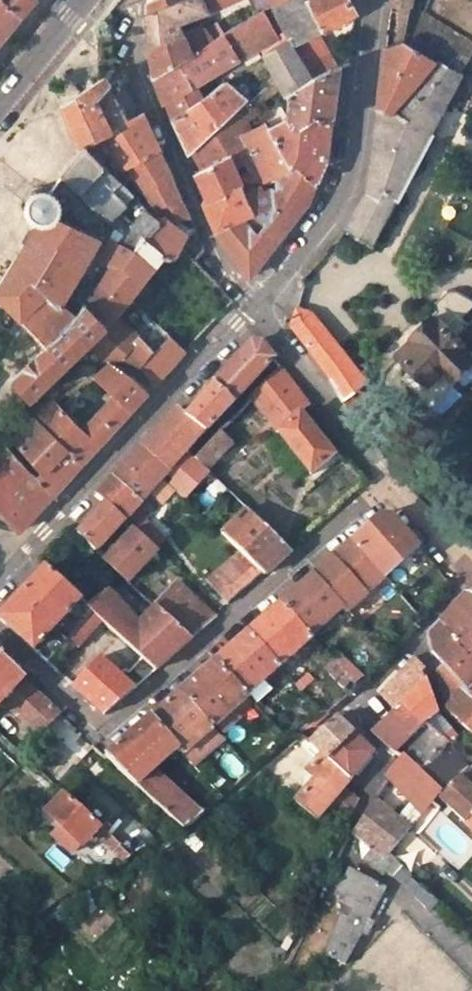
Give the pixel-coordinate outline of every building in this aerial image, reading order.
[(19,13),(7,0),(0,0),(0,39),(7,30),(19,13)] [(19,13),(32,0),(7,0),(19,13)] [(200,0),(174,0),(146,13),(145,19),(149,44),(182,32),(178,22),(205,11),(200,0)] [(147,5),(146,13),(174,0),(148,0),(147,5)] [(205,11),(229,0),(200,0),(205,11)] [(303,2),(302,0),(283,0),(271,6),(282,24),(307,9),(303,2)] [(355,11),(348,0),(307,0),(303,2),(307,9),(282,24),(285,30),(288,36),(299,54),(300,61),(311,82),(336,68),(322,34),(355,11)] [(356,0),(348,0),(355,11),(356,0)] [(412,4),(404,39),(431,54),(459,70),(471,46),(471,0),(413,0),(412,4)] [(392,1),(387,38),(404,39),(412,4),(392,1)] [(261,45),(264,52),(288,36),(285,30),(282,24),(271,6),(222,32),(240,59),(261,45)] [(211,24),(203,28),(211,39),(219,35),(211,24)] [(182,32),(149,44),(151,64),(154,77),(184,64),(192,86),(196,85),(240,59),(222,32),(219,35),(211,39),(203,28),(200,25),(182,32)] [(291,93),(311,82),(300,61),(299,54),(288,36),(264,52),(275,72),(272,75),(285,95),(291,93)] [(387,38),(377,123),(431,54),(404,39),(387,38)] [(462,74),(459,70),(431,54),(377,123),(366,190),(343,225),(371,240),(462,74)] [(164,103),(167,102),(192,86),(184,64),(154,77),(164,103)] [(330,117),(336,68),(311,82),(291,93),(289,115),(330,117)] [(109,83),(111,73),(100,80),(83,90),(63,102),(74,139),(82,145),(98,127),(90,100),(109,83)] [(122,81),(111,73),(109,83),(90,100),(98,127),(82,145),(107,172),(113,179),(127,171),(160,153),(142,113),(130,120),(115,96),(122,88),(119,85),(122,81)] [(226,82),(202,99),(174,118),(189,152),(192,148),(232,112),(248,99),(226,82)] [(192,86),(167,102),(174,118),(202,99),(192,86)] [(246,137),(232,112),(192,148),(202,170),(225,154),(242,143),(261,180),(290,165),(269,125),(246,137)] [(324,161),(330,117),(289,115),(269,125),(290,165),(314,182),(324,161)] [(266,189),(261,180),(242,143),(225,154),(242,194),(258,187),(261,193),(266,189)] [(92,205),(107,172),(82,145),(70,160),(60,173),(64,178),(92,205)] [(190,217),(160,153),(127,171),(142,195),(178,224),(179,220),(190,217)] [(242,194),(225,154),(202,170),(196,175),(207,198),(203,201),(220,237),(249,208),(242,194)] [(458,183),(471,190),(471,157),(458,183)] [(306,200),(314,182),(290,165),(268,192),(266,189),(261,193),(258,187),(242,194),(249,208),(220,237),(246,273),(306,200)] [(120,186),(113,179),(107,172),(92,205),(107,218),(123,189),(120,186)] [(21,318),(65,277),(70,284),(100,232),(90,226),(86,234),(67,220),(70,215),(59,207),(61,203),(58,196),(55,191),(45,185),(42,184),(35,187),(29,196),(29,205),(32,213),(37,219),(32,228),(20,250),(2,282),(0,285),(0,297),(21,318)] [(178,224),(142,195),(121,242),(148,275),(166,254),(171,257),(177,257),(180,254),(183,246),(186,230),(178,224)] [(137,287),(148,275),(121,242),(108,238),(104,245),(98,257),(112,263),(137,287)] [(129,295),(137,287),(112,263),(105,273),(99,280),(120,306),(129,295)] [(21,318),(47,343),(86,304),(83,299),(70,284),(65,277),(21,318)] [(103,325),(120,306),(99,280),(90,290),(83,299),(86,304),(103,325)] [(145,294),(137,287),(129,295),(138,303),(145,294)] [(290,322),(343,401),(365,381),(297,303),(290,322)] [(72,355),(103,325),(86,304),(47,343),(22,369),(14,378),(32,396),(72,355)] [(442,366),(450,374),(454,370),(460,376),(471,365),(471,357),(470,355),(471,354),(471,349),(471,348),(471,317),(456,330),(446,321),(440,315),(437,319),(432,313),(416,327),(419,331),(400,350),(429,379),(442,366)] [(187,348),(160,324),(146,339),(139,332),(132,337),(116,323),(93,348),(102,355),(117,354),(126,354),(138,363),(156,381),(187,348)] [(251,343),(214,385),(235,403),(275,360),(264,344),(259,341),(251,343)] [(93,376),(115,394),(130,407),(147,389),(112,362),(98,372),(93,376)] [(269,420),(301,393),(285,372),(252,400),(269,420)] [(208,432),(235,403),(214,385),(187,415),(208,432)] [(309,403),(301,393),(269,420),(277,430),(299,411),(309,403)] [(82,459),(130,407),(115,394),(83,427),(54,398),(35,417),(63,442),(82,459)] [(191,452),(208,432),(187,415),(177,406),(157,428),(189,455),(191,452)] [(299,411),(277,430),(312,472),(333,454),(299,411)] [(11,439),(40,469),(63,442),(35,417),(11,439)] [(195,456),(191,452),(189,455),(157,428),(141,446),(168,473),(163,478),(168,482),(184,498),(207,468),(195,456)] [(221,430),(195,456),(207,468),(233,442),(221,430)] [(53,491),(82,459),(63,442),(40,469),(36,474),(53,491)] [(53,491),(36,474),(24,465),(6,444),(0,450),(0,512),(17,530),(53,491)] [(134,508),(163,478),(168,473),(141,446),(97,496),(105,503),(123,520),(124,520),(134,508)] [(180,503),(184,498),(168,482),(162,490),(180,503)] [(96,551),(123,520),(105,503),(77,533),(96,551)] [(165,538),(134,508),(124,520),(134,529),(156,548),(165,538)] [(224,533),(242,550),(263,569),(265,571),(291,549),(250,509),(224,533)] [(378,517),(314,572),(344,606),(348,611),(417,546),(391,514),(381,514),(378,517)] [(159,551),(156,548),(134,529),(105,559),(129,582),(159,551)] [(228,601),(263,569),(242,550),(210,580),(228,601)] [(47,567),(0,618),(48,661),(95,612),(89,606),(80,598),(59,578),(47,567)] [(343,606),(344,606),(314,572),(281,602),(312,635),(343,606)] [(178,582),(155,606),(189,639),(215,616),(178,582)] [(156,669),(189,639),(155,606),(141,620),(108,590),(89,606),(95,612),(156,669)] [(439,620),(471,654),(471,653),(471,593),(469,591),(439,620)] [(281,664),(312,635),(281,602),(249,629),(281,664)] [(463,687),(471,675),(471,655),(471,654),(439,620),(427,634),(433,653),(444,663),(438,671),(445,698),(454,698),(463,687)] [(249,629),(215,659),(247,694),(281,664),(249,629)] [(347,692),(364,675),(342,654),(326,672),(347,692)] [(3,702),(39,733),(58,710),(0,656),(0,706),(3,702)] [(379,693),(393,708),(403,699),(427,724),(437,716),(422,671),(424,666),(414,656),(392,680),(379,693)] [(247,694),(215,659),(179,690),(214,727),(249,696),(247,694)] [(133,690),(101,661),(76,686),(107,714),(133,690)] [(463,687),(471,698),(471,675),(463,687)] [(463,687),(454,698),(446,709),(467,730),(471,735),(471,698),(463,687)] [(193,746),(214,727),(179,690),(148,717),(176,747),(183,755),(193,746)] [(443,798),(467,769),(449,746),(427,724),(403,699),(393,708),(395,710),(377,730),(400,756),(387,776),(421,814),(436,792),(443,798)] [(300,727),(312,725),(330,710),(325,707),(321,710),(300,727)] [(323,752),(328,757),(353,731),(355,728),(339,712),(314,737),(311,740),(323,752)] [(458,739),(437,716),(427,724),(449,746),(458,739)] [(176,747),(148,717),(105,757),(182,827),(198,815),(153,769),(176,747)] [(3,734),(9,727),(0,718),(0,732),(3,734)] [(226,740),(214,727),(193,746),(205,759),(226,740)] [(357,736),(353,731),(328,757),(349,777),(371,750),(357,736)] [(284,751),(257,775),(267,781),(291,759),(284,751)] [(233,752),(220,760),(234,780),(246,772),(233,752)] [(349,777),(328,757),(323,752),(306,770),(315,778),(296,801),(317,815),(323,807),(343,785),(349,777)] [(467,769),(443,798),(442,801),(466,822),(465,825),(471,832),(471,774),(467,769)] [(343,785),(323,807),(344,823),(355,802),(343,785)] [(65,793),(48,813),(81,845),(93,835),(123,861),(134,854),(65,793)] [(368,846),(385,861),(389,856),(398,843),(409,829),(375,795),(352,832),(368,846)] [(431,834),(452,866),(471,853),(450,822),(431,834)] [(191,853),(206,845),(197,830),(183,838),(191,853)] [(423,867),(398,843),(389,856),(413,878),(423,867)] [(376,873),(385,861),(368,846),(359,857),(376,873)] [(431,899),(395,869),(389,875),(425,906),(431,899)] [(383,889),(348,872),(335,896),(344,901),(318,952),(343,965),(359,933),(366,936),(371,925),(365,922),(383,889)] [(96,898),(102,892),(94,885),(86,889),(96,898)]
